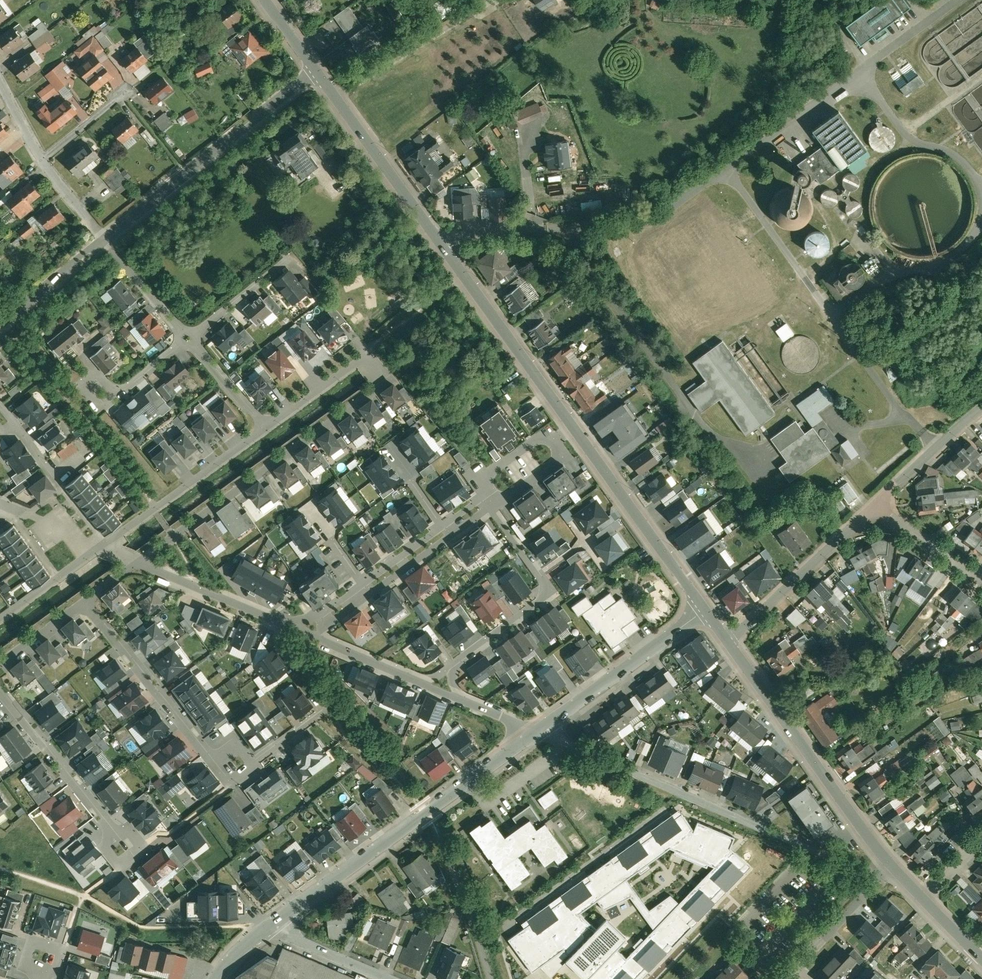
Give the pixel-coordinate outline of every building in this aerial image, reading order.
[(234,0),(219,11),(221,14),(217,18),(221,22),(225,20),(229,26),(245,15),(234,0)] [(433,3),(442,18),(457,10),(452,1),(445,5),(443,0),(439,0),(433,3)] [(661,0),(652,0),(650,6),(659,8),(661,0)] [(846,25),(860,45),(873,35),(876,40),(888,31),(885,27),(911,8),(905,0),(880,0),(846,25)] [(393,1),(387,5),(396,21),(402,17),(393,1)] [(8,17),(0,5),(0,23),(8,17)] [(334,17),(343,29),(358,18),(349,6),(334,17)] [(358,18),(343,29),(359,52),(364,49),(366,51),(378,43),(371,34),(373,32),(367,25),(364,27),(358,18)] [(102,32),(96,37),(99,41),(105,36),(105,35),(113,28),(110,24),(102,31),(102,32)] [(0,39),(0,41),(8,52),(24,41),(15,28),(0,39)] [(40,28),(29,36),(33,42),(44,34),(40,28)] [(44,34),(33,42),(38,48),(49,40),(44,34)] [(264,51),(250,34),(234,48),(247,65),(264,51)] [(105,36),(99,41),(106,49),(112,44),(105,36)] [(104,50),(94,37),(76,52),(81,58),(91,50),(96,56),(97,56),(104,50)] [(138,47),(125,57),(123,55),(121,57),(123,59),(122,60),(132,72),(148,59),(147,58),(157,51),(147,39),(146,39),(148,41),(147,42),(140,48),(138,46),(137,46),(138,47)] [(232,52),(226,44),(221,48),(228,56),(232,52)] [(74,52),(69,56),(76,63),(81,59),(74,52)] [(31,53),(23,59),(23,58),(17,59),(18,63),(13,66),(23,80),(41,66),(31,53)] [(97,56),(96,56),(80,69),(97,90),(113,77),(97,56)] [(924,81),(907,58),(904,60),(901,56),(897,59),(900,63),(897,65),(909,81),(907,82),(912,90),(924,81)] [(209,63),(195,69),(198,77),(213,71),(209,63)] [(145,65),(136,72),(141,79),(150,72),(145,65)] [(907,82),(895,66),(888,71),(906,95),(912,90),(907,82)] [(70,81),(58,67),(54,71),(65,85),(70,81)] [(65,85),(54,71),(48,76),(59,90),(65,85)] [(163,78),(147,90),(157,103),(173,90),(163,78)] [(57,91),(52,85),(40,94),(45,100),(57,91)] [(247,96),(242,89),(237,93),(243,99),(247,96)] [(51,113),(43,119),(53,131),(77,112),(67,100),(51,113)] [(51,113),(45,105),(37,112),(43,119),(51,113)] [(540,107),(528,111),(531,118),(543,114),(540,107)] [(194,110),(185,114),(190,124),(199,119),(194,110)] [(520,110),(507,116),(512,128),(525,122),(525,121),(522,114),(520,110)] [(528,111),(522,114),(525,121),(531,118),(528,111)] [(867,149),(839,111),(812,130),(823,145),(841,169),(867,149)] [(455,112),(447,113),(449,124),(457,123),(455,112)] [(166,113),(156,121),(164,131),(174,123),(166,113)] [(870,133),(869,138),(870,143),(873,148),(877,151),(882,152),(888,151),(892,149),(895,144),(897,139),(896,134),(893,129),(888,126),(883,125),(882,120),(881,120),(882,119),(882,118),(881,117),(881,116),(880,116),(879,116),(878,116),(877,117),(877,118),(877,119),(877,120),(878,121),(877,121),(878,126),(873,128),(870,133)] [(130,118),(113,130),(122,142),(139,130),(130,118)] [(157,143),(146,129),(142,133),(152,146),(157,143)] [(301,134),(298,133),(275,151),(283,161),(279,163),(282,168),(290,162),(302,178),(300,179),(304,185),(311,180),(311,178),(316,175),(313,171),(319,166),(303,145),(305,143),(306,140),(301,134)] [(475,143),(469,135),(462,140),(468,148),(475,143)] [(436,139),(424,147),(429,153),(440,145),(436,139)] [(568,140),(546,143),(550,169),(557,168),(557,172),(562,171),(562,167),(572,166),(568,140)] [(410,141),(401,147),(405,153),(414,147),(410,141)] [(99,156),(89,144),(66,162),(79,177),(86,172),(83,169),(99,156)] [(823,145),(798,164),(802,169),(800,169),(799,170),(798,171),(797,172),(797,173),(797,174),(797,176),(797,177),(798,178),(799,179),(801,179),(802,180),(804,179),(805,179),(806,178),(806,177),(807,176),(811,181),(816,178),(820,183),(841,169),(823,145)] [(416,172),(434,159),(429,153),(424,147),(424,146),(406,159),(416,172)] [(0,165),(0,182),(4,187),(23,171),(11,156),(0,165)] [(467,156),(461,160),(466,166),(471,162),(467,156)] [(449,158),(438,166),(443,172),(454,164),(449,158)] [(434,159),(416,172),(426,186),(443,173),(443,172),(438,166),(434,159)] [(112,161),(99,171),(105,179),(115,191),(128,180),(118,168),(112,161)] [(474,168),(466,173),(471,181),(479,176),(474,168)] [(856,174),(855,173),(853,173),(851,173),(849,173),(848,173),(846,174),(845,175),(845,176),(844,177),(843,178),(843,179),(843,181),(843,183),(843,184),(843,185),(844,186),(846,188),(844,191),(849,193),(850,190),(852,190),(853,190),(855,189),(856,188),(858,187),(859,186),(859,184),(860,183),(860,181),(860,180),(859,178),(859,177),(857,175),(856,174)] [(439,178),(428,187),(435,196),(446,188),(439,178)] [(31,182),(9,200),(21,215),(33,205),(30,202),(40,194),(31,182)] [(481,195),(476,188),(470,188),(470,195),(471,195),(472,205),(482,204),(481,195)] [(835,190),(833,190),(831,189),(829,189),(827,189),(826,189),(825,190),(824,191),(823,192),(822,193),(822,195),(821,196),(821,197),(821,198),(822,200),(822,201),(823,203),(825,204),(826,205),(828,206),(829,206),(831,206),(832,205),(833,205),(835,204),(836,203),(837,201),(838,200),(838,199),(841,199),(841,193),(837,194),(837,192),(836,191),(835,190)] [(598,190),(578,193),(580,200),(599,197),(598,190)] [(792,191),(789,191),(787,192),(785,193),(782,194),(780,196),(779,197),(778,199),(777,201),(776,202),(775,205),(775,207),(775,209),(775,211),(775,213),(776,215),(777,217),(777,218),(778,219),(780,221),(781,223),(783,224),(785,225),(787,226),(790,226),(793,226),(796,226),(798,225),(801,224),(803,223),(805,221),(806,219),(808,217),(809,215),(809,213),(810,212),(810,210),(810,208),(810,206),(809,204),(809,203),(808,201),(807,199),(806,198),(804,196),(803,194),(801,193),(799,192),(797,192),(795,191),(792,191)] [(844,191),(841,193),(841,199),(846,201),(850,198),(849,193),(844,191)] [(488,194),(481,195),(482,204),(482,209),(492,208),(491,198),(488,198),(488,194)] [(470,195),(455,196),(456,217),(473,216),(472,205),(471,195),(470,195)] [(505,197),(491,198),(492,208),(492,220),(507,219),(505,197)] [(857,200),(855,200),(854,199),(853,200),(852,200),(850,198),(846,201),(847,203),(846,205),(846,206),(846,207),(846,209),(846,210),(846,211),(847,212),(847,213),(848,214),(849,215),(850,216),(852,216),(853,217),(855,217),(857,217),(858,216),(859,215),(860,215),(862,213),(862,211),(863,210),(863,209),(863,208),(863,207),(862,205),(861,203),(860,202),(859,201),(857,200)] [(55,204),(40,216),(50,227),(64,216),(55,204)] [(35,228),(39,225),(44,232),(48,229),(37,214),(29,220),(35,228)] [(29,222),(20,230),(26,237),(35,229),(29,222)] [(812,254),(816,255),(820,255),(824,253),(827,250),(828,246),(829,243),(828,239),(826,235),(823,233),(820,231),(816,231),(812,232),(809,234),(806,237),(805,241),(805,245),(806,249),(808,252),(812,254)] [(858,252),(851,243),(842,250),(849,259),(858,252)] [(911,254),(906,253),(901,251),(895,263),(905,267),(914,268),(916,255),(911,254)] [(499,254),(496,257),(492,252),(478,263),(492,283),(505,274),(511,270),(510,268),(505,262),(505,261),(501,255),(500,255),(499,254)] [(843,266),(842,267),(841,269),(840,271),(838,268),(823,279),(840,301),(854,290),(852,287),(856,287),(857,286),(859,285),(860,284),(861,283),(863,281),(863,279),(864,278),(864,277),(864,274),(864,272),(863,270),(863,269),(862,268),(861,266),(859,265),(858,264),(856,263),(853,262),(851,262),(849,262),(848,263),(846,264),(844,265),(843,266)] [(518,263),(510,268),(511,270),(505,274),(509,281),(523,271),(518,263)] [(299,282),(290,271),(276,282),(282,289),(282,291),(286,296),(288,296),(294,304),(307,293),(308,292),(299,282)] [(317,292),(305,277),(299,282),(308,292),(307,293),(311,297),(317,292)] [(519,278),(513,282),(517,287),(520,285),(520,286),(523,283),(519,278)] [(138,300),(121,280),(108,290),(124,311),(135,302),(138,300)] [(513,282),(504,288),(508,294),(517,287),(513,282)] [(508,294),(504,297),(511,306),(509,307),(515,314),(532,302),(520,286),(520,285),(517,287),(508,294)] [(261,296),(252,304),(251,303),(243,309),(257,325),(273,311),(274,311),(268,305),(261,296)] [(282,308),(274,299),(268,305),(274,311),(273,311),(276,314),(282,308)] [(135,302),(124,311),(129,316),(140,308),(135,302)] [(253,320),(242,309),(244,307),(240,302),(230,311),(245,327),(253,320)] [(347,320),(335,307),(329,312),(334,318),(340,325),(347,320)] [(544,315),(539,308),(535,312),(539,318),(544,315)] [(143,309),(129,320),(134,328),(138,325),(137,325),(148,316),(143,309)] [(535,312),(525,319),(532,328),(542,322),(539,318),(535,312)] [(155,319),(151,314),(148,316),(137,325),(138,325),(141,330),(141,332),(145,336),(147,336),(152,343),(165,332),(161,327),(162,327),(155,319)] [(112,326),(104,316),(98,320),(103,326),(99,329),(103,334),(112,326)] [(334,318),(320,329),(330,341),(344,330),(340,325),(334,318)] [(532,328),(529,331),(536,341),(534,341),(540,349),(557,337),(545,320),(542,322),(532,328)] [(784,341),(795,333),(787,321),(776,329),(784,341)] [(73,323),(49,342),(60,355),(78,341),(80,343),(86,338),(73,323)] [(226,328),(225,326),(218,332),(219,333),(214,338),(225,350),(231,346),(232,346),(236,342),(236,341),(242,336),(240,333),(231,323),(226,328)] [(130,333),(125,326),(119,331),(124,337),(130,333)] [(255,339),(245,329),(240,333),(242,336),(249,344),(255,339)] [(305,329),(293,338),(306,355),(318,346),(305,329)] [(105,335),(97,342),(101,348),(103,347),(110,341),(105,335)] [(702,411),(719,399),(745,435),(777,413),(724,340),(692,362),(705,380),(688,393),(702,411)] [(101,348),(97,342),(91,346),(96,352),(101,348)] [(570,345),(562,350),(566,356),(574,350),(570,345)] [(281,346),(268,356),(282,375),(296,365),(281,346)] [(103,347),(101,348),(96,352),(92,356),(107,374),(118,364),(103,347)] [(558,374),(572,364),(566,356),(562,350),(548,360),(558,374)] [(181,361),(176,365),(175,365),(168,371),(169,371),(164,375),(168,381),(169,382),(174,388),(175,388),(180,383),(179,382),(182,380),(183,381),(190,375),(189,374),(190,373),(181,361)] [(589,361),(576,370),(580,376),(585,382),(597,373),(589,361)] [(572,364),(558,374),(567,386),(580,376),(576,370),(572,364)] [(277,383),(266,369),(260,373),(261,375),(262,375),(272,387),(277,383)] [(897,377),(891,369),(887,372),(893,380),(897,377)] [(236,371),(230,375),(236,384),(243,379),(236,371)] [(261,375),(248,386),(258,399),(265,393),(272,388),(272,387),(262,375),(261,375)] [(576,398),(589,388),(585,382),(580,376),(567,386),(575,398),(576,398)] [(169,392),(164,386),(169,382),(168,381),(158,388),(164,396),(169,392)] [(174,388),(169,382),(164,386),(169,392),(173,397),(178,392),(175,388),(174,388)] [(19,384),(9,391),(13,396),(22,389),(19,384)] [(399,391),(394,384),(383,392),(396,410),(407,402),(406,401),(399,391)] [(824,384),(797,404),(813,426),(827,445),(837,438),(818,412),(835,399),(824,384)] [(154,387),(145,395),(152,403),(161,395),(154,387)] [(413,396),(405,387),(399,391),(406,401),(413,396)] [(589,388),(576,398),(586,412),(599,402),(595,396),(589,388)] [(603,391),(595,396),(599,402),(607,396),(603,391)] [(134,398),(122,407),(123,408),(117,413),(132,431),(140,424),(142,427),(150,420),(147,417),(157,409),(152,403),(145,395),(143,392),(135,399),(134,398)] [(173,397),(169,392),(164,396),(168,401),(173,397)] [(161,395),(152,403),(157,409),(166,401),(161,395)] [(37,402),(33,396),(19,407),(23,413),(22,414),(27,421),(29,420),(33,426),(43,418),(47,415),(43,409),(44,409),(38,401),(37,402)] [(237,415),(223,398),(212,407),(220,416),(226,424),(237,415)] [(373,400),(362,408),(372,423),(383,415),(382,413),(373,400)] [(260,401),(255,406),(260,411),(265,406),(260,401)] [(622,403),(596,421),(604,432),(613,427),(616,432),(634,419),(622,403)] [(488,412),(512,445),(513,443),(511,440),(520,434),(502,409),(498,404),(488,412)] [(57,407),(47,415),(43,418),(47,423),(48,422),(54,417),(61,412),(57,407)] [(220,416),(212,407),(208,410),(215,420),(220,416)] [(537,407),(525,416),(532,425),(544,417),(540,412),(537,407)] [(421,408),(415,413),(420,418),(425,414),(421,408)] [(394,419),(387,409),(382,413),(383,415),(389,423),(394,419)] [(215,420),(208,410),(203,414),(214,428),(219,424),(215,420)] [(512,445),(488,412),(477,420),(487,434),(491,440),(498,450),(500,448),(502,451),(507,448),(512,445)] [(214,428),(203,414),(192,422),(206,439),(206,440),(216,431),(216,432),(217,431),(216,431),(214,428)] [(358,423),(352,415),(341,423),(354,441),(364,433),(365,433),(358,423)] [(54,417),(48,422),(52,428),(58,424),(59,424),(54,417)] [(634,419),(616,432),(620,437),(612,442),(620,454),(646,436),(634,419)] [(771,437),(780,450),(788,460),(779,466),(790,481),(832,450),(832,449),(841,443),(837,438),(827,445),(813,426),(805,432),(795,419),(771,437)] [(373,434),(363,420),(358,423),(365,433),(364,433),(368,438),(373,434)] [(47,423),(40,428),(44,434),(52,428),(48,422),(47,423)] [(408,429),(411,433),(420,427),(420,428),(422,427),(419,422),(408,429)] [(44,434),(40,438),(49,450),(67,436),(58,424),(52,428),(44,434)] [(198,439),(187,425),(182,429),(185,433),(193,443),(198,439)] [(428,459),(437,452),(420,428),(420,427),(411,433),(401,440),(419,465),(428,459)] [(337,439),(331,430),(320,438),(330,453),(341,446),(341,445),(337,439)] [(193,443),(185,433),(175,441),(186,456),(197,447),(193,443)] [(349,445),(342,436),(337,439),(341,445),(341,446),(344,449),(349,445)] [(849,437),(841,443),(852,458),(852,459),(860,453),(849,437)] [(4,450),(18,471),(26,466),(34,460),(20,439),(4,450)] [(164,439),(160,443),(171,457),(176,453),(164,439)] [(964,446),(963,446),(960,449),(979,468),(981,464),(977,459),(976,461),(974,459),(980,453),(969,441),(964,446)] [(72,442),(59,452),(65,460),(79,449),(72,442)] [(171,457),(160,443),(149,451),(166,471),(176,463),(171,457)] [(852,458),(841,443),(832,449),(832,450),(843,464),(852,458)] [(315,454),(309,446),(298,454),(311,472),(322,464),(323,464),(315,454)] [(657,460),(649,449),(633,461),(641,473),(648,467),(657,460)] [(958,452),(952,457),(952,458),(946,464),(955,473),(961,467),(964,470),(968,465),(975,472),(979,468),(978,468),(979,468),(960,449),(958,451),(958,452)] [(331,465),(320,450),(315,454),(323,464),(322,464),(325,469),(331,465)] [(468,462),(460,451),(454,455),(462,466),(468,462)] [(365,466),(381,490),(391,484),(400,478),(383,452),(373,459),(364,465),(365,466)] [(437,452),(428,459),(431,463),(441,456),(438,452),(437,452)] [(364,465),(373,459),(370,455),(360,462),(363,467),(365,466),(364,465)] [(287,461),(275,469),(289,488),(300,480),(293,470),(287,461)] [(946,464),(944,462),(936,469),(952,476),(955,473),(946,464)] [(107,463),(102,466),(106,471),(110,467),(107,463)] [(431,463),(420,471),(424,477),(435,469),(431,463)] [(32,475),(26,466),(18,471),(11,475),(17,484),(22,481),(27,478),(32,475)] [(298,466),(293,470),(300,480),(303,484),(309,480),(298,466)] [(110,467),(106,471),(109,476),(114,472),(110,467)] [(567,467),(559,473),(569,487),(577,481),(567,467)] [(651,472),(648,467),(641,472),(645,477),(651,472)] [(645,477),(641,472),(641,473),(634,477),(637,482),(645,477)] [(83,473),(66,486),(74,496),(91,483),(83,473)] [(561,492),(569,487),(559,473),(551,478),(561,492)] [(650,482),(644,487),(654,501),(659,497),(660,498),(667,493),(666,492),(673,487),(663,473),(656,478),(656,477),(650,482)] [(456,474),(445,481),(459,502),(470,495),(456,474)] [(47,476),(32,487),(42,499),(56,489),(47,476)] [(698,476),(684,487),(688,492),(702,481),(698,476)] [(937,476),(924,478),(917,484),(917,489),(917,490),(918,497),(919,497),(919,501),(944,498),(943,493),(934,494),(933,488),(938,487),(937,476)] [(31,484),(27,478),(22,481),(26,488),(31,484)] [(646,478),(638,483),(641,488),(649,483),(646,478)] [(17,484),(11,489),(16,495),(26,488),(22,481),(17,484)] [(260,481),(248,490),(261,508),(272,500),(273,499),(265,488),(260,481)] [(445,481),(434,489),(448,510),(459,502),(445,481)] [(857,496),(847,481),(838,487),(848,502),(857,496)] [(91,483),(74,496),(82,506),(99,493),(91,483)] [(327,498),(338,489),(334,483),(322,491),(327,498)] [(125,488),(121,484),(116,487),(120,492),(125,488)] [(281,498),(270,484),(265,488),(273,499),(272,500),(275,503),(281,498)] [(394,488),(391,484),(381,490),(384,495),(394,488)] [(675,486),(667,492),(671,497),(678,491),(675,486)] [(128,493),(125,488),(120,492),(124,496),(128,493)] [(327,498),(320,503),(336,525),(342,520),(355,511),(338,489),(327,498)] [(683,501),(689,497),(682,489),(677,493),(680,498),(681,498),(683,501)] [(535,490),(528,495),(539,511),(547,505),(535,490)] [(969,490),(943,493),(944,498),(947,498),(970,497),(969,490)] [(99,493),(82,506),(90,516),(107,503),(99,493)] [(531,516),(539,511),(528,495),(520,501),(531,516)] [(597,497),(573,513),(585,530),(596,523),(609,514),(608,512),(597,497)] [(680,498),(665,509),(676,524),(692,512),(683,501),(681,498),(680,498)] [(944,498),(919,501),(920,505),(919,505),(921,512),(936,510),(935,502),(937,502),(938,504),(945,503),(944,498)] [(242,515),(232,501),(219,511),(236,535),(249,526),(250,525),(242,515)] [(107,503),(90,516),(98,526),(114,512),(107,503)] [(401,514),(400,515),(406,522),(414,534),(427,524),(414,505),(401,514)] [(975,524),(974,523),(981,513),(973,507),(958,529),(967,535),(975,524)] [(392,514),(401,526),(406,522),(400,515),(401,514),(398,510),(392,514)] [(609,514),(596,523),(600,529),(608,523),(615,518),(610,510),(608,512),(609,514)] [(257,525),(247,511),(242,515),(250,525),(249,526),(251,528),(257,525)] [(355,511),(342,520),(346,525),(359,516),(355,511)] [(390,525),(394,530),(401,526),(392,514),(390,511),(383,516),(390,525)] [(689,522),(692,527),(706,517),(706,518),(708,517),(704,511),(689,522)] [(114,512),(98,526),(106,536),(123,523),(114,512)] [(281,523),(286,529),(297,520),(292,514),(281,523)] [(320,537),(304,515),(297,520),(286,529),(302,550),(315,541),(320,537)] [(692,527),(676,538),(688,555),(717,533),(706,518),(706,517),(692,527)] [(211,527),(206,520),(195,528),(211,550),(222,542),(219,537),(211,527)] [(787,526),(802,547),(811,541),(811,540),(810,540),(803,531),(804,530),(803,530),(802,531),(795,521),(796,521),(795,520),(787,526)] [(225,533),(217,523),(211,527),(219,537),(225,533)] [(472,536),(465,541),(463,538),(454,544),(469,565),(478,559),(478,558),(485,553),(485,554),(494,547),(494,546),(500,542),(487,523),(480,528),(479,526),(470,533),(472,536)] [(600,529),(595,532),(600,538),(613,528),(608,523),(600,529)] [(0,535),(0,541),(5,548),(22,535),(14,525),(0,535)] [(390,525),(377,534),(389,551),(402,542),(394,530),(390,525)] [(802,547),(787,526),(779,532),(779,533),(780,532),(787,542),(786,542),(787,543),(788,542),(795,552),(802,547)] [(548,527),(531,538),(542,556),(555,548),(559,545),(548,527)] [(600,538),(593,543),(606,560),(625,545),(613,528),(600,538)] [(974,528),(964,540),(970,545),(974,548),(981,537),(981,531),(981,533),(974,528)] [(379,546),(370,532),(364,536),(367,540),(374,549),(379,546)] [(22,535),(5,548),(12,558),(30,545),(22,535)] [(974,548),(977,550),(981,554),(981,537),(974,548)] [(879,539),(871,543),(870,542),(863,546),(860,548),(872,571),(876,568),(873,562),(871,563),(870,561),(878,557),(877,555),(880,554),(887,555),(889,540),(879,539)] [(367,540),(355,548),(368,566),(380,558),(374,549),(367,540)] [(566,540),(559,545),(555,548),(559,554),(570,546),(566,540)] [(318,546),(315,541),(302,550),(306,556),(318,546)] [(30,545),(12,558),(20,568),(37,556),(30,545)] [(860,548),(856,550),(857,550),(850,554),(857,568),(864,564),(866,566),(864,567),(867,573),(872,571),(860,548)] [(577,549),(567,557),(572,563),(582,555),(577,549)] [(717,550),(697,563),(708,579),(727,565),(717,550)] [(37,556),(20,568),(27,578),(44,566),(37,556)] [(242,556),(231,576),(251,587),(248,591),(254,594),(256,590),(276,600),(287,580),(242,556)] [(922,561),(915,556),(906,570),(913,574),(912,576),(911,575),(907,581),(911,584),(925,562),(922,560),(922,561)] [(746,578),(754,589),(757,593),(780,577),(769,561),(746,578)] [(925,562),(911,584),(915,586),(919,580),(918,580),(919,578),(926,583),(935,569),(928,565),(928,564),(925,562)] [(575,563),(556,577),(568,592),(586,578),(575,563)] [(44,566),(27,578),(35,589),(52,576),(44,566)] [(424,566),(408,578),(412,583),(419,594),(420,593),(435,582),(424,566)] [(501,567),(488,576),(492,582),(505,573),(501,567)] [(325,568),(307,580),(310,583),(301,589),(314,607),(331,595),(328,591),(336,585),(325,568)] [(855,569),(841,576),(847,585),(860,578),(855,569)] [(503,584),(509,592),(516,602),(530,591),(517,573),(503,584)] [(879,577),(875,579),(879,590),(885,588),(881,575),(879,577)] [(754,589),(746,578),(746,577),(741,581),(749,592),(754,589)] [(503,584),(500,579),(493,584),(502,597),(509,592),(503,584)] [(833,591),(823,579),(817,585),(816,584),(814,587),(840,615),(844,612),(830,597),(829,598),(827,597),(833,591)] [(879,590),(875,579),(873,580),(870,581),(874,592),(879,590)] [(7,582),(0,586),(5,593),(11,589),(7,582)] [(120,582),(103,596),(113,609),(131,595),(120,582)] [(493,584),(492,582),(485,587),(488,592),(489,592),(496,601),(502,597),(493,584)] [(419,594),(412,583),(403,589),(414,603),(422,597),(420,593),(419,594)] [(736,585),(722,595),(732,608),(746,598),(736,585)] [(908,588),(904,585),(897,594),(900,597),(900,603),(906,606),(911,595),(906,591),(908,588)] [(840,615),(814,587),(811,589),(812,590),(806,595),(816,607),(823,601),(824,603),(823,604),(837,619),(840,615)] [(959,587),(949,599),(955,605),(953,606),(952,605),(947,611),(951,614),(968,594),(966,592),(965,593),(959,587)] [(392,590),(376,601),(381,609),(387,618),(388,617),(404,606),(398,598),(399,597),(394,590),(392,590)] [(155,591),(141,601),(150,612),(163,602),(155,591)] [(486,593),(483,593),(476,598),(475,601),(473,603),(486,621),(502,610),(496,601),(489,592),(488,592),(486,593)] [(586,595),(571,606),(578,616),(582,613),(596,633),(600,631),(612,647),(640,627),(634,619),(636,617),(622,596),(616,600),(610,592),(592,604),(586,595)] [(971,597),(968,594),(951,614),(955,617),(960,612),(959,611),(960,609),(966,614),(976,602),(971,598),(971,597)] [(424,621),(432,615),(420,601),(413,607),(424,621)] [(472,619),(461,604),(456,608),(461,616),(462,616),(466,623),(472,619)] [(230,616),(203,605),(197,620),(223,631),(230,616)] [(796,606),(786,615),(796,625),(806,616),(796,606)] [(555,607),(543,616),(556,633),(568,625),(566,623),(558,611),(555,607)] [(571,619),(563,608),(558,611),(566,623),(571,619)] [(388,617),(387,618),(381,609),(373,616),(384,630),(393,624),(388,617)] [(362,611),(347,622),(357,635),(361,632),(363,634),(369,629),(368,627),(372,624),(362,611)] [(942,612),(936,619),(938,621),(932,628),(935,632),(941,624),(948,617),(942,612)] [(132,629),(143,620),(138,613),(127,622),(132,629)] [(823,630),(830,623),(821,614),(814,622),(823,630)] [(948,617),(941,624),(945,628),(955,617),(951,614),(948,617)] [(461,616),(444,629),(456,645),(473,632),(466,623),(462,616),(461,616)] [(556,633),(543,616),(531,624),(534,628),(543,640),(544,642),(556,633)] [(80,625),(75,619),(64,627),(75,641),(86,633),(80,625)] [(96,635),(85,621),(80,625),(86,633),(88,636),(88,637),(91,640),(96,635)] [(155,622),(134,637),(139,645),(142,643),(146,650),(165,636),(155,622)] [(258,631),(241,624),(233,643),(249,650),(250,650),(251,646),(253,643),(254,644),(257,636),(256,635),(258,631)] [(439,638),(429,624),(424,628),(427,632),(435,642),(439,638)] [(543,640),(534,628),(529,632),(538,644),(543,640)] [(524,635),(521,631),(509,639),(521,656),(533,648),(524,635)] [(529,632),(529,631),(524,635),(533,648),(534,650),(539,646),(538,644),(529,632)] [(810,631),(802,637),(801,637),(794,642),(797,647),(802,644),(801,643),(812,636),(812,637),(813,636),(810,631)] [(427,632),(413,642),(417,649),(416,649),(416,651),(419,656),(421,656),(422,655),(427,662),(441,651),(435,642),(427,632)] [(86,633),(75,641),(78,645),(88,637),(88,636),(86,633)] [(697,655),(710,646),(701,634),(683,647),(687,653),(693,649),(697,655)] [(812,636),(801,643),(802,644),(805,649),(815,641),(812,637),(812,636)] [(56,647),(49,639),(39,648),(50,662),(60,654),(61,653),(56,647)] [(521,656),(509,639),(497,648),(504,656),(510,665),(510,664),(521,656)] [(780,643),(765,653),(771,661),(771,660),(773,664),(797,647),(794,642),(786,648),(787,650),(785,651),(780,643)] [(69,652),(61,643),(56,647),(61,653),(60,654),(63,657),(69,652)] [(599,658),(588,644),(583,648),(593,663),(599,658)] [(899,645),(893,652),(898,658),(905,651),(899,645)] [(258,649),(251,646),(250,650),(249,650),(245,660),(252,663),(258,649)] [(710,646),(697,655),(702,661),(696,665),(701,672),(719,659),(710,646)] [(582,647),(567,658),(578,674),(594,663),(593,663),(583,648),(582,647)] [(797,647),(773,664),(776,667),(775,667),(780,674),(795,664),(790,656),(791,655),(792,657),(800,651),(797,647)] [(972,653),(977,659),(981,656),(981,648),(981,647),(972,653)] [(174,649),(156,662),(167,677),(185,664),(174,649)] [(274,650),(260,660),(257,668),(261,674),(281,659),(274,650)] [(553,652),(545,658),(552,668),(553,668),(556,672),(564,667),(553,652)] [(510,665),(504,656),(498,660),(507,671),(512,667),(510,664),(510,665)] [(486,657),(469,669),(478,681),(494,669),(495,669),(492,665),(486,657)] [(281,659),(261,674),(268,684),(289,669),(281,659)] [(24,660),(14,668),(25,682),(36,674),(30,667),(24,660)] [(116,660),(99,672),(109,685),(117,680),(126,673),(116,660)] [(507,671),(498,660),(492,665),(495,669),(494,669),(500,676),(507,671)] [(45,673),(37,662),(30,667),(36,674),(38,677),(39,679),(45,673)] [(374,685),(378,675),(360,667),(352,684),(371,692),(374,685)] [(552,668),(538,678),(550,694),(564,684),(556,672),(553,668),(552,668)] [(184,682),(194,674),(190,669),(180,677),(184,682)] [(664,673),(662,670),(650,679),(662,695),(674,686),(673,686),(664,673)] [(678,682),(669,670),(664,673),(673,686),(678,682)] [(710,671),(697,681),(701,685),(714,676),(710,671)] [(36,674),(25,682),(27,685),(38,677),(36,674)] [(184,682),(174,689),(205,730),(213,723),(224,715),(194,674),(184,682)] [(527,675),(519,681),(523,686),(526,684),(530,690),(536,686),(527,675)] [(730,684),(719,675),(706,690),(717,700),(730,684)] [(662,695),(650,679),(638,687),(650,704),(662,695)] [(117,680),(109,685),(105,687),(110,693),(121,685),(117,680)] [(381,700),(394,706),(403,686),(389,680),(385,690),(381,699),(381,700)] [(125,690),(115,698),(128,715),(148,700),(135,683),(125,690)] [(110,693),(107,694),(112,701),(115,698),(125,690),(121,684),(121,685),(110,693)] [(523,686),(514,693),(518,698),(516,700),(521,707),(523,705),(527,711),(539,702),(530,690),(526,684),(523,686)] [(730,684),(717,700),(728,709),(738,698),(741,694),(730,684)] [(379,688),(374,685),(371,692),(368,698),(374,701),(379,688)] [(403,686),(394,706),(408,711),(412,702),(416,692),(403,686)] [(298,688),(284,699),(292,710),(297,717),(312,706),(298,688)] [(381,699),(385,690),(379,688),(374,701),(380,703),(381,700),(381,699)] [(973,695),(975,702),(981,699),(981,691),(973,695)] [(814,701),(801,710),(809,722),(822,713),(837,702),(831,694),(832,694),(831,693),(830,692),(815,703),(814,701)] [(644,707),(635,694),(630,698),(640,711),(644,707)] [(630,698),(628,695),(616,703),(617,705),(628,719),(640,711),(630,698)] [(292,710),(284,699),(282,696),(275,700),(286,715),(292,710)] [(446,703),(429,696),(425,706),(421,715),(422,715),(438,722),(446,703)] [(104,697),(98,701),(101,705),(107,701),(104,697)] [(728,709),(728,710),(732,714),(742,702),(738,698),(728,709)] [(53,700),(37,711),(49,728),(65,716),(53,700)] [(418,704),(412,702),(408,711),(406,714),(413,717),(418,704)] [(743,702),(733,714),(738,718),(744,710),(748,706),(743,702)] [(413,717),(412,719),(419,721),(422,715),(421,715),(425,706),(418,703),(418,704),(413,717)] [(236,721),(235,722),(238,726),(254,749),(277,732),(258,705),(236,721)] [(628,719),(617,705),(605,714),(606,715),(617,730),(629,721),(628,719)] [(938,715),(933,708),(928,711),(933,718),(938,715)] [(155,709),(137,723),(149,740),(150,741),(157,736),(169,727),(155,709)] [(755,720),(744,710),(738,718),(731,726),(743,735),(755,720)] [(822,713),(809,722),(817,733),(822,730),(821,728),(829,722),(822,713)] [(228,720),(224,715),(213,723),(217,728),(219,727),(228,720)] [(617,730),(606,715),(594,724),(606,740),(618,731),(617,730)] [(939,715),(927,723),(938,739),(950,730),(939,715)] [(230,723),(228,720),(219,727),(225,736),(238,726),(235,722),(236,721),(235,719),(230,723)] [(960,727),(958,719),(950,721),(952,729),(960,727)] [(448,720),(441,726),(445,732),(452,727),(448,720)] [(767,729),(755,720),(743,735),(754,745),(761,736),(767,729)] [(599,734),(590,722),(583,727),(592,739),(599,734)] [(838,735),(829,722),(821,728),(822,730),(817,733),(826,745),(838,735)] [(74,725),(58,737),(71,755),(92,740),(82,726),(77,730),(74,725)] [(15,727),(1,738),(8,748),(23,737),(15,727)] [(451,740),(442,727),(439,736),(444,743),(449,750),(454,746),(450,740),(451,740)] [(451,740),(450,740),(454,746),(463,757),(477,747),(473,741),(473,740),(472,740),(471,739),(472,736),(469,732),(466,732),(465,730),(451,740)] [(103,738),(98,731),(92,736),(97,743),(103,738)] [(312,735),(292,750),(296,755),(295,756),(296,759),(298,761),(299,762),(294,766),(292,765),(287,769),(297,783),(303,779),(303,778),(302,778),(298,773),(305,768),(306,767),(311,763),(312,764),(315,764),(319,761),(320,758),(320,757),(325,753),(322,748),(323,748),(322,745),(319,740),(317,739),(316,740),(312,735)] [(161,742),(157,736),(150,741),(149,740),(142,746),(146,753),(147,752),(160,742),(161,742)] [(670,739),(662,736),(655,752),(662,755),(666,745),(667,746),(670,739)] [(754,745),(751,749),(755,752),(765,740),(761,736),(754,745)] [(23,737),(8,748),(17,759),(17,760),(21,757),(32,749),(23,737)] [(165,748),(157,754),(170,771),(192,755),(178,738),(165,748)] [(647,754),(651,741),(640,738),(635,750),(647,754)] [(160,742),(147,752),(152,758),(157,754),(165,748),(160,742)] [(864,747),(843,761),(845,765),(850,771),(863,762),(872,755),(878,751),(877,751),(871,742),(864,747)] [(449,750),(444,743),(437,748),(438,750),(439,750),(448,762),(455,758),(449,750)] [(849,743),(836,752),(841,759),(841,758),(843,761),(864,747),(861,743),(855,747),(856,748),(854,750),(849,743)] [(886,744),(877,751),(878,751),(872,755),(876,761),(891,750),(886,744)] [(667,746),(666,745),(662,755),(657,766),(678,775),(689,748),(686,754),(667,746)] [(781,755),(770,746),(757,761),(768,770),(781,755)] [(438,750),(423,761),(435,777),(451,766),(448,762),(439,750),(438,750)] [(94,752),(79,763),(91,779),(106,768),(94,752)] [(662,755),(655,752),(650,763),(657,766),(662,755)] [(356,768),(361,762),(354,755),(349,761),(356,768)] [(792,764),(781,755),(768,770),(780,780),(792,764)] [(21,757),(17,760),(17,759),(11,764),(15,770),(25,762),(21,757)] [(713,761),(706,758),(704,759),(703,764),(710,767),(713,761)] [(899,759),(885,768),(890,774),(898,768),(903,764),(899,759)] [(703,764),(696,761),(695,764),(690,777),(689,779),(702,785),(710,767),(703,764)] [(871,771),(880,767),(877,761),(868,765),(871,771)] [(43,762),(26,774),(36,787),(39,792),(45,787),(55,780),(48,771),(49,770),(43,762)] [(362,762),(357,768),(371,779),(376,773),(362,762)] [(695,764),(689,762),(684,774),(690,777),(695,764)] [(976,762),(969,768),(976,777),(978,776),(981,780),(981,770),(976,762)] [(194,789),(193,790),(198,797),(200,796),(201,797),(219,782),(207,767),(189,782),(194,789)] [(724,773),(710,767),(702,785),(716,791),(724,773)] [(290,784),(279,771),(273,776),(268,769),(256,779),(260,783),(256,787),(263,796),(268,802),(290,784)] [(738,774),(731,771),(727,782),(732,785),(736,776),(737,776),(738,774)] [(737,776),(736,776),(732,785),(728,796),(741,802),(754,771),(749,781),(737,776)] [(763,787),(750,782),(754,771),(741,802),(754,807),(763,787)] [(113,773),(99,784),(103,789),(114,781),(115,781),(118,779),(113,773)] [(178,773),(164,784),(169,790),(183,779),(178,773)] [(724,773),(717,787),(723,789),(729,775),(724,773)] [(872,774),(859,783),(864,789),(863,790),(865,793),(886,778),(883,774),(877,778),(878,779),(876,780),(872,774)] [(935,774),(926,781),(931,788),(940,781),(935,774)] [(393,788),(384,780),(379,776),(373,780),(380,790),(382,789),(385,793),(393,788)] [(886,778),(865,793),(867,796),(868,795),(872,802),(885,792),(880,786),(882,784),(883,786),(889,782),(886,778)] [(103,789),(100,792),(104,797),(108,803),(109,803),(113,808),(127,797),(115,781),(114,781),(103,789)] [(257,800),(263,796),(256,787),(252,782),(246,786),(257,800)] [(977,791),(976,790),(977,789),(973,783),(969,786),(981,803),(981,788),(977,791)] [(806,784),(787,797),(814,835),(833,822),(806,784)] [(969,786),(965,789),(969,795),(970,794),(972,796),(965,801),(975,813),(981,809),(981,803),(969,786)] [(39,792),(36,787),(30,791),(40,805),(52,796),(45,787),(39,792)] [(552,788),(537,798),(544,808),(559,798),(552,788)] [(380,790),(368,799),(367,802),(372,808),(375,808),(381,817),(395,807),(385,793),(382,789),(380,790)] [(943,800),(951,795),(948,789),(940,794),(943,800)] [(776,790),(766,797),(770,803),(781,795),(776,790)] [(4,811),(2,809),(8,805),(0,794),(0,813),(4,811)] [(52,796),(41,804),(48,813),(52,811),(51,810),(61,803),(54,795),(52,796)] [(922,795),(910,804),(915,809),(924,803),(926,801),(922,795)] [(61,803),(51,810),(52,811),(63,827),(64,827),(73,820),(83,813),(70,796),(61,803)] [(233,798),(217,810),(235,834),(250,823),(251,822),(245,814),(233,798)] [(145,800),(130,812),(145,831),(160,819),(145,800)] [(367,815),(356,801),(349,806),(352,811),(353,810),(361,820),(367,815)] [(924,803),(915,809),(918,815),(927,808),(924,803)] [(480,825),(472,830),(485,848),(483,849),(489,858),(490,857),(493,860),(492,861),(498,870),(500,868),(512,886),(520,880),(518,878),(528,871),(517,855),(532,844),(545,862),(555,855),(558,859),(566,853),(552,834),(553,833),(545,821),(540,825),(538,823),(541,820),(530,804),(512,817),(519,826),(504,837),(491,820),(481,827),(480,825)] [(266,818),(257,806),(252,809),(261,821),(266,818)] [(750,865),(730,847),(735,836),(697,820),(694,829),(679,808),(521,923),(524,927),(508,939),(532,972),(540,966),(550,976),(565,960),(586,978),(641,978),(750,865)] [(896,809),(883,818),(888,825),(888,824),(890,827),(910,812),(908,808),(902,813),(902,814),(901,815),(896,809)] [(252,809),(245,814),(251,822),(250,823),(253,827),(261,821),(252,809)] [(352,811),(338,822),(351,838),(366,826),(361,820),(353,810),(352,811)] [(910,812),(890,827),(893,830),(892,830),(897,836),(898,836),(908,828),(910,827),(905,821),(906,819),(907,820),(913,816),(910,812)] [(73,820),(64,827),(63,827),(60,829),(66,838),(79,829),(73,820)] [(194,822),(175,836),(179,842),(187,852),(189,851),(206,839),(194,822)] [(947,828),(942,822),(937,827),(943,832),(947,828)] [(342,837),(333,826),(329,830),(337,840),(342,837)] [(943,832),(937,827),(932,831),(928,835),(926,833),(919,839),(924,845),(926,844),(925,843),(930,838),(934,841),(943,832)] [(908,828),(898,836),(903,842),(913,834),(908,828)] [(328,829),(318,837),(331,852),(341,844),(337,840),(329,830),(328,829)] [(961,840),(954,833),(948,839),(955,846),(961,840)] [(66,852),(65,853),(79,869),(90,860),(101,851),(87,834),(81,840),(66,852)] [(66,852),(81,840),(77,835),(62,847),(66,852)] [(331,852),(318,837),(308,845),(317,857),(320,860),(331,852)] [(919,839),(908,851),(913,856),(914,856),(916,859),(934,841),(930,838),(925,843),(926,844),(924,845),(919,839)] [(260,839),(254,843),(259,849),(265,845),(260,839)] [(934,841),(916,859),(919,861),(919,862),(924,867),(935,856),(929,850),(931,848),(932,850),(937,844),(934,841)] [(187,852),(179,842),(172,847),(175,852),(182,861),(191,854),(189,851),(187,852)] [(304,849),(302,846),(297,850),(308,864),(313,860),(304,849)] [(317,857),(309,846),(304,849),(313,860),(317,857)] [(170,856),(164,849),(153,858),(166,874),(174,867),(177,865),(170,856)] [(297,850),(290,856),(289,855),(285,856),(281,859),(279,863),(280,864),(279,865),(291,880),(296,876),(297,877),(304,871),(303,870),(309,865),(308,864),(297,850)] [(182,861),(175,852),(170,856),(177,865),(174,867),(178,871),(185,865),(182,861)] [(273,868),(262,854),(255,860),(262,869),(263,869),(266,874),(273,868)] [(437,877),(421,855),(405,866),(415,879),(416,878),(422,887),(437,877)] [(153,858),(141,867),(146,874),(154,883),(157,881),(166,874),(153,858)] [(96,866),(90,860),(79,869),(85,875),(96,866)] [(266,874),(263,869),(262,869),(247,881),(253,889),(252,889),(257,895),(257,894),(263,902),(265,900),(265,901),(272,896),(272,895),(279,889),(266,874)] [(154,883),(146,874),(141,878),(153,892),(160,885),(157,881),(154,883)] [(127,876),(111,889),(123,904),(139,891),(127,876)] [(422,887),(416,878),(415,879),(408,884),(418,898),(426,892),(422,887)] [(394,882),(380,893),(391,909),(393,908),(399,915),(407,909),(402,901),(406,898),(394,882)] [(980,895),(968,883),(964,887),(964,888),(975,899),(980,895)] [(217,888),(197,888),(197,898),(196,916),(217,916),(217,888)] [(237,888),(217,888),(217,916),(237,916),(237,914),(237,894),(237,888)] [(964,888),(960,892),(971,903),(975,899),(964,888)] [(366,899),(358,892),(354,896),(362,903),(366,899)] [(246,902),(237,894),(237,914),(246,915),(246,902)] [(6,896),(0,914),(0,924),(12,928),(19,908),(21,908),(23,901),(11,897),(7,896),(6,896)] [(362,903),(354,896),(350,901),(358,907),(362,903)] [(196,916),(197,898),(186,897),(186,915),(196,916)] [(890,925),(902,912),(886,897),(874,910),(890,925)] [(973,908),(981,918),(981,899),(973,908)] [(64,911),(51,907),(47,918),(39,916),(35,928),(57,935),(61,925),(65,912),(64,911)] [(72,909),(65,907),(64,911),(65,912),(61,925),(66,927),(72,909)] [(346,912),(328,914),(330,938),(341,937),(341,932),(348,931),(348,930),(352,929),(351,921),(347,922),(346,912)] [(398,919),(385,916),(384,920),(396,925),(398,919)] [(452,916),(442,940),(450,944),(461,920),(452,916)] [(384,920),(379,918),(370,941),(386,949),(396,925),(384,920)] [(409,920),(402,918),(396,932),(403,935),(409,920)] [(444,918),(437,933),(443,936),(450,920),(444,918)] [(865,919),(855,930),(869,944),(880,933),(865,919)] [(913,923),(911,921),(905,926),(906,927),(904,929),(900,932),(900,933),(901,935),(913,923)] [(901,935),(908,943),(915,937),(915,936),(920,930),(914,923),(901,935)] [(105,937),(84,930),(79,946),(99,953),(100,953),(100,952),(105,937)] [(434,935),(421,930),(419,935),(431,940),(434,935)] [(920,930),(915,936),(915,937),(908,943),(916,952),(919,955),(932,943),(920,930)] [(18,938),(5,933),(2,940),(16,944),(18,938)] [(419,935),(415,933),(408,948),(405,946),(399,960),(419,969),(431,940),(419,935)] [(1,940),(0,943),(0,964),(11,967),(18,945),(16,944),(2,940),(1,940)] [(139,962),(143,946),(128,942),(127,947),(121,945),(118,960),(124,962),(125,959),(139,962)] [(904,947),(898,952),(904,959),(909,954),(910,955),(911,956),(916,952),(908,943),(904,947)] [(400,944),(394,958),(399,960),(405,946),(400,944)] [(143,946),(139,962),(139,964),(156,969),(157,967),(161,950),(160,950),(160,951),(144,947),(145,946),(143,946)] [(465,954),(447,946),(442,958),(445,959),(460,965),(465,954)] [(843,947),(838,953),(838,952),(829,961),(842,973),(855,959),(855,958),(849,953),(843,947)] [(865,958),(854,947),(849,953),(855,958),(855,959),(859,963),(865,958)] [(284,948),(283,948),(279,959),(278,960),(270,978),(357,978),(284,948)] [(161,950),(157,967),(171,970),(172,971),(176,954),(161,950)] [(937,973),(949,962),(938,950),(926,961),(927,962),(922,966),(931,975),(935,971),(937,973)] [(112,956),(100,952),(100,953),(99,953),(96,961),(110,965),(112,956)] [(388,953),(384,963),(390,966),(394,956),(388,953)] [(176,954),(172,971),(171,970),(169,978),(183,978),(189,957),(176,954)] [(236,977),(236,978),(270,978),(278,960),(268,955),(236,977)] [(445,959),(438,977),(443,978),(454,978),(457,973),(458,974),(458,973),(457,973),(460,965),(445,959)] [(749,978),(751,976),(733,959),(725,968),(728,971),(726,973),(723,970),(714,978),(750,978),(749,978)] [(109,976),(125,978),(134,978),(136,973),(118,969),(119,963),(112,961),(109,976)] [(829,961),(821,970),(822,970),(816,976),(820,978),(836,978),(842,973),(829,961)] [(859,974),(864,978),(868,978),(878,968),(871,961),(859,974)] [(937,973),(943,978),(954,978),(959,974),(960,973),(949,962),(937,973)] [(70,965),(68,972),(67,972),(64,978),(66,978),(65,978),(87,978),(90,971),(70,965)] [(959,974),(960,974),(959,975),(960,976),(956,978),(977,978),(966,968),(960,973),(959,974)]
